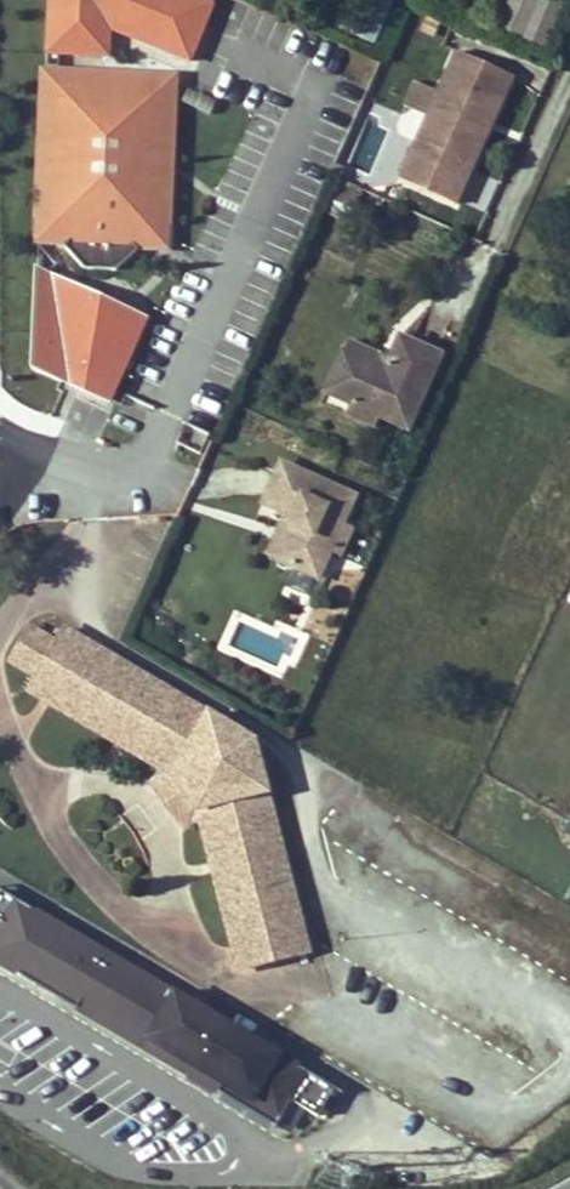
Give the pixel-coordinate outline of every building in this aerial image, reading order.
[(213,0),(44,0),(41,56),(104,59),(113,33),(190,62),(213,0)] [(387,0),(368,0),(352,34),(373,43),(391,2),(387,0)] [(494,29),(544,49),(564,0),(563,0),(506,0),(494,29)] [(349,50),(337,77),(366,89),(378,63),(349,50)] [(394,183),(457,207),(510,73),(449,50),(434,89),(411,81),(400,107),(420,114),(394,183)] [(159,226),(165,226),(169,80),(45,76),(38,223),(47,224),(58,239),(66,235),(67,237),(70,242),(67,246),(65,249),(83,271),(115,273),(140,252),(137,246),(159,226)] [(511,80),(492,128),(518,138),(537,89),(511,80)] [(37,243),(67,246),(70,242),(67,237),(66,235),(58,239),(47,224),(38,223),(37,243)] [(165,226),(159,226),(137,246),(143,246),(153,246),(164,246),(165,226)] [(147,318),(32,268),(26,369),(111,404),(147,318)] [(371,376),(380,380),(396,345),(387,340),(377,363),(347,349),(342,360),(372,373),(371,376)] [(396,345),(380,380),(371,376),(372,373),(342,360),(324,400),(403,435),(435,362),(396,345)] [(349,497),(277,465),(259,504),(281,514),(292,519),(274,560),(313,579),(325,552),(337,524),(349,497)] [(262,555),(274,560),(292,519),(281,514),(276,526),(262,555)] [(351,530),(337,524),(325,552),(337,558),(351,530)] [(252,742),(64,631),(56,644),(30,630),(10,663),(36,678),(28,693),(47,705),(115,744),(161,772),(166,775),(169,777),(196,811),(198,815),(199,820),(213,872),(239,971),(307,952),(252,742)] [(150,787),(181,827),(198,815),(196,811),(169,777),(166,775),(150,787)] [(561,834),(569,838),(569,815),(561,834)] [(0,924),(0,970),(212,1094),(214,1091),(275,1127),(308,1072),(14,900),(0,924)]
